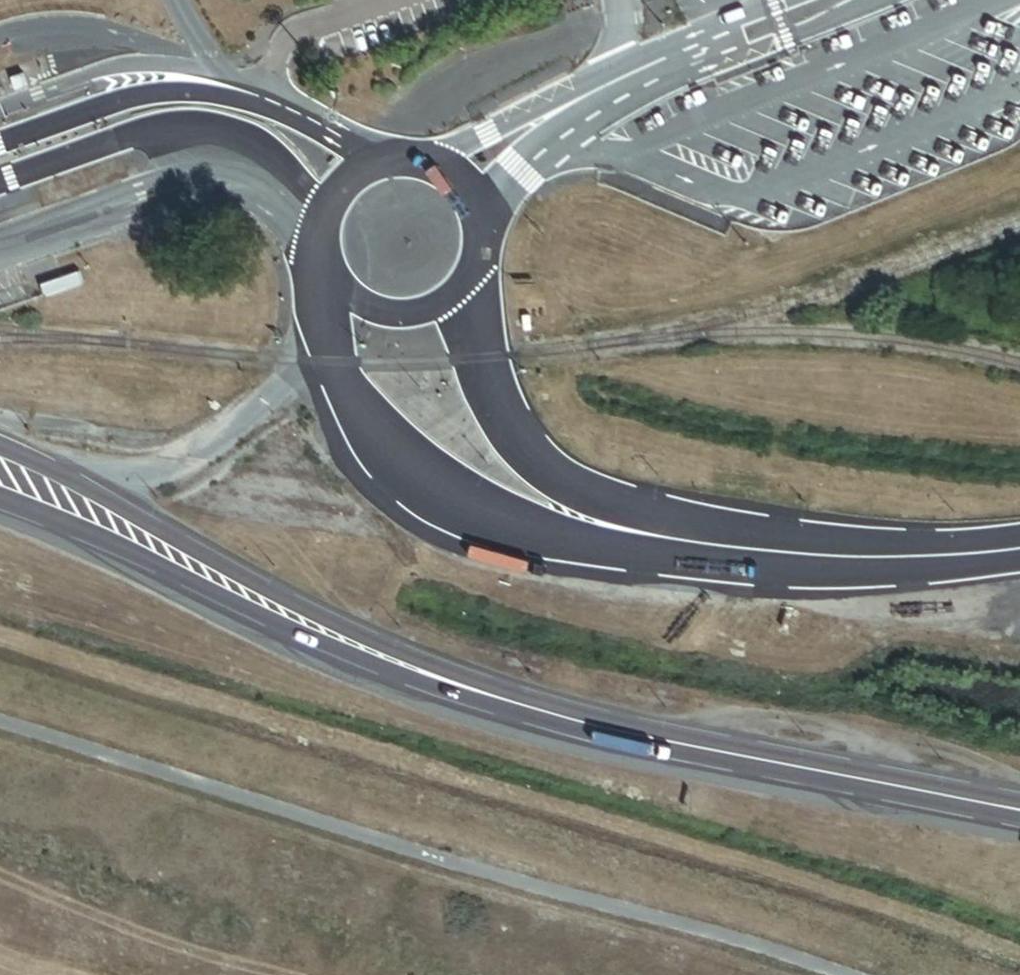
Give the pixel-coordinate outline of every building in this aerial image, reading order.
[(21,67),(11,70),(15,83),(25,79),(21,67)] [(73,269),(44,279),(48,290),(76,280),(73,269)]
